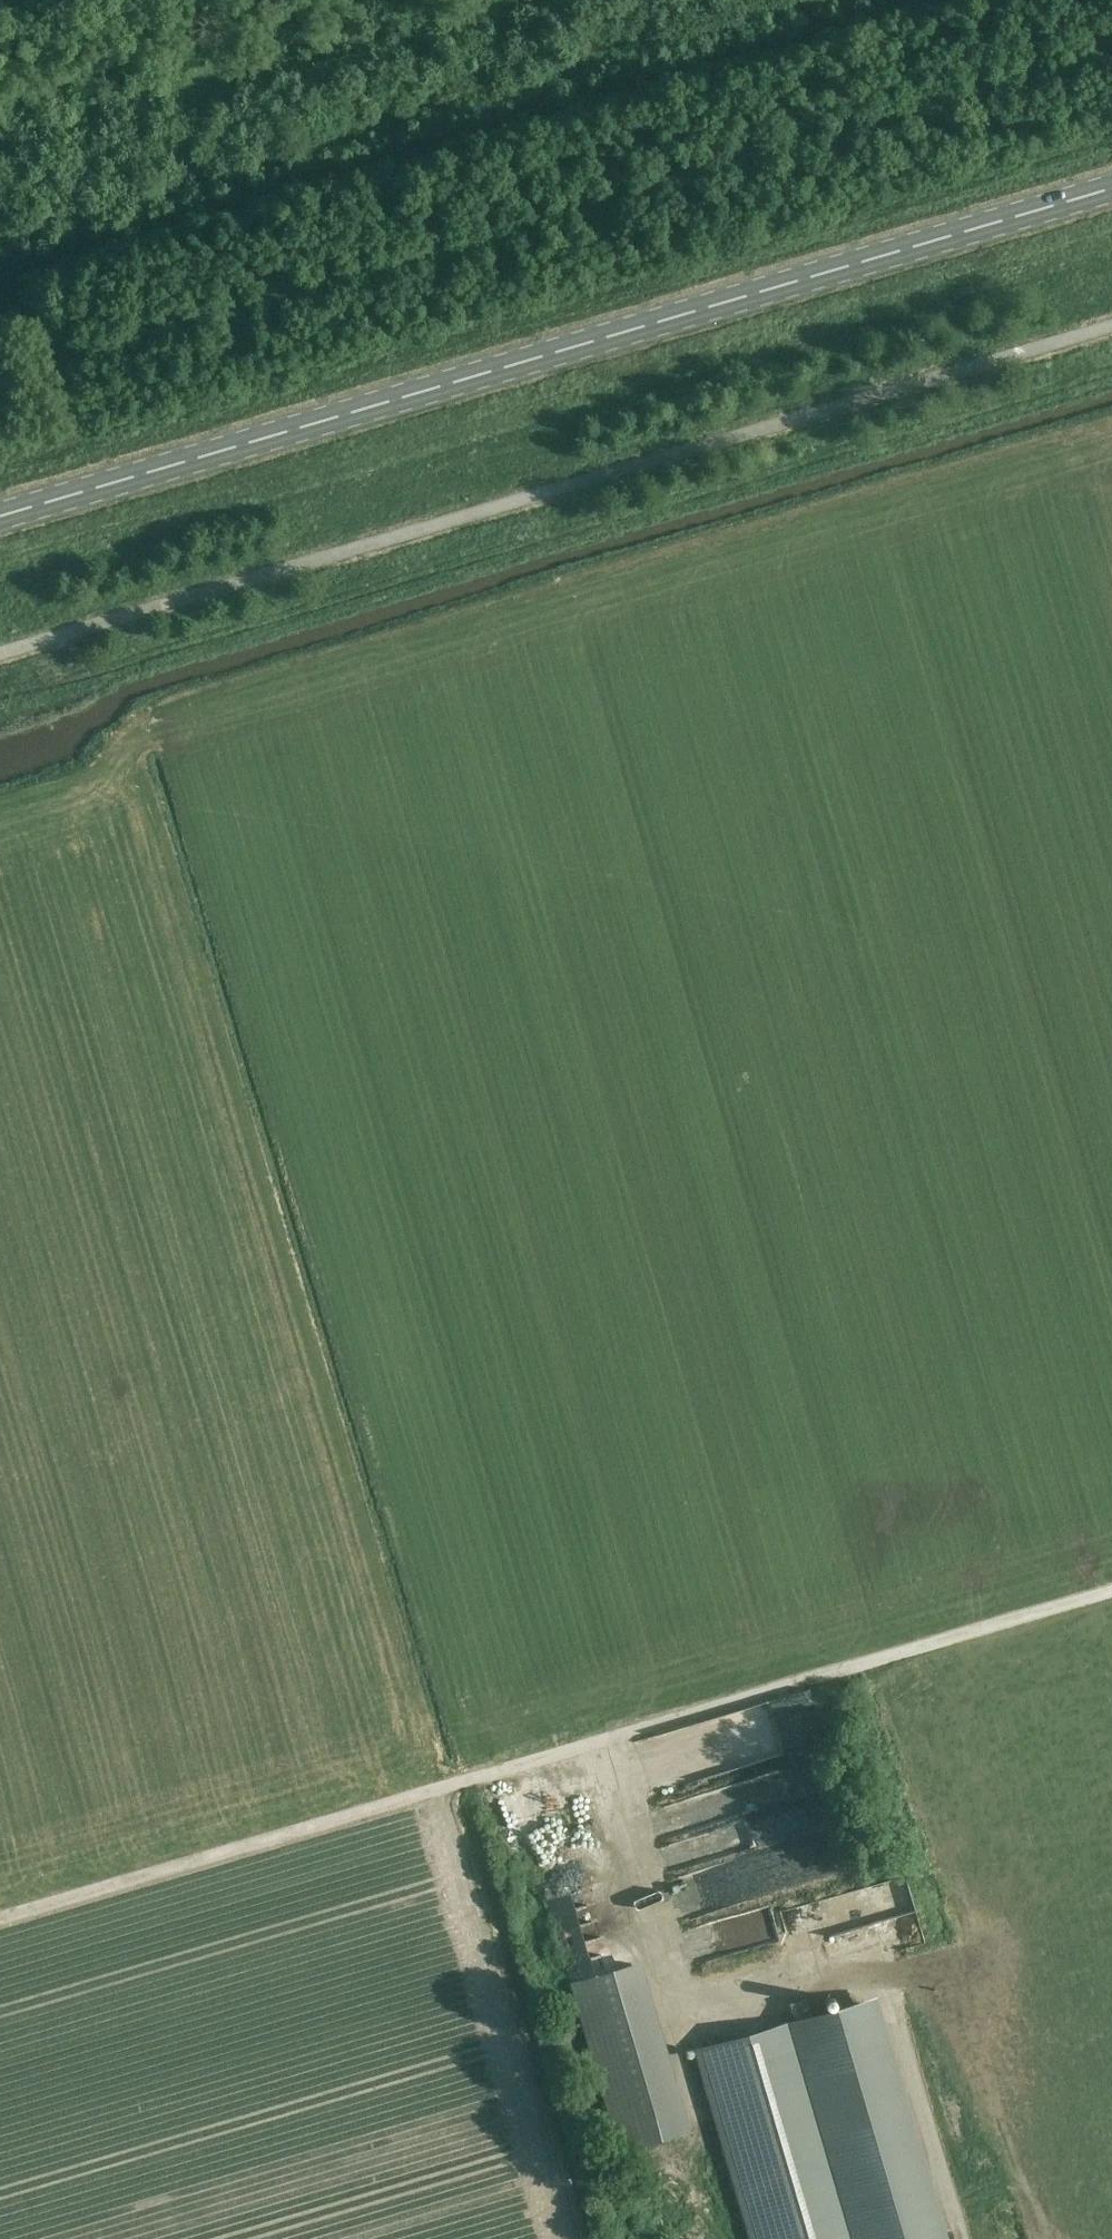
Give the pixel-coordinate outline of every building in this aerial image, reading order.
[(729,1840),(786,1829),(782,1810),(725,1821),(729,1840)] [(681,1914),(829,1878),(821,1845),(812,1847),(810,1841),(672,1875),(681,1914)] [(670,1844),(670,1858),(686,1859),(687,1845),(670,1844)] [(806,1892),(813,1925),(863,1915),(856,1882),(806,1892)] [(798,1947),(812,1946),(807,1897),(794,1898),(798,1947)] [(769,1908),(759,1909),(760,1938),(771,1938),(769,1908)] [(607,1970),(571,1981),(570,1981),(575,1996),(606,2100),(613,2125),(674,2107),(632,1963),(607,1970)] [(695,2050),(749,2238),(949,2238),(878,1997),(842,2007),(803,2019),(695,2050)]
